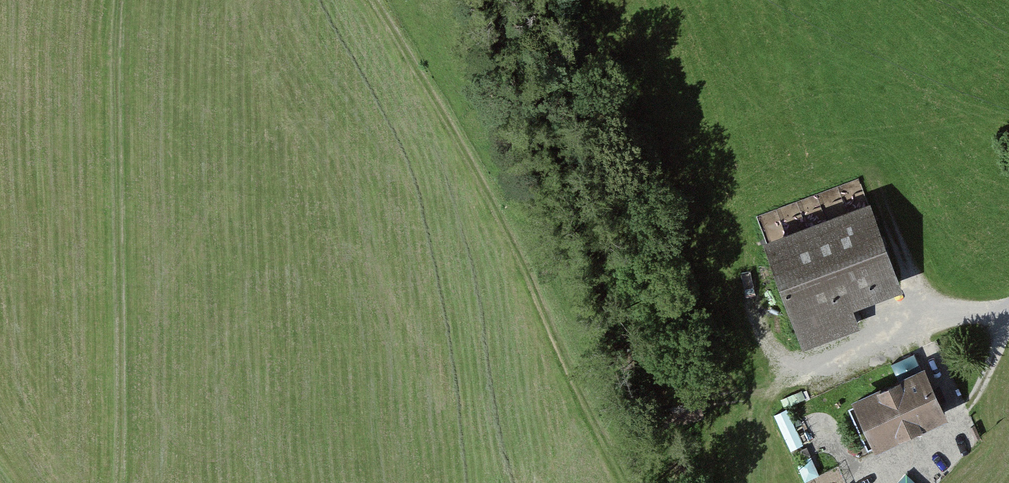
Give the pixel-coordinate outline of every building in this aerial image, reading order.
[(887,205),(778,243),(815,349),(872,329),(865,308),(917,290),(887,205)] [(941,369),(868,402),(891,453),(964,421),(941,369)]
